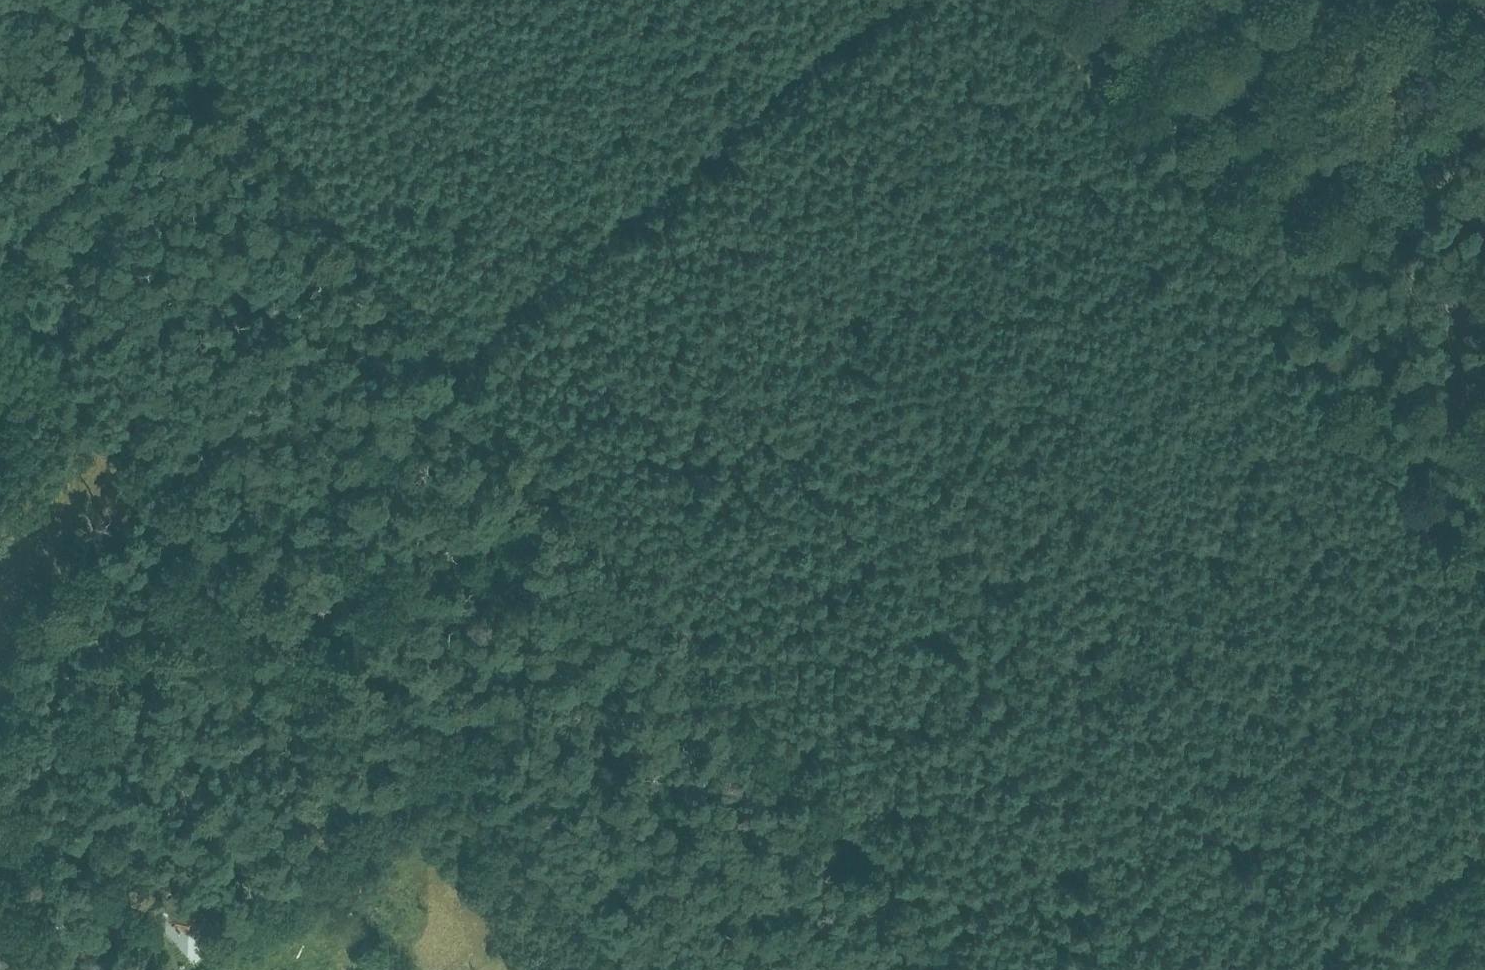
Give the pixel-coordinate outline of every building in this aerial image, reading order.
[(190,969),(198,969),(224,946),(183,900),(176,901),(158,918),(163,923),(154,931),(190,969)] [(0,942),(0,969),(22,969),(0,942)]
